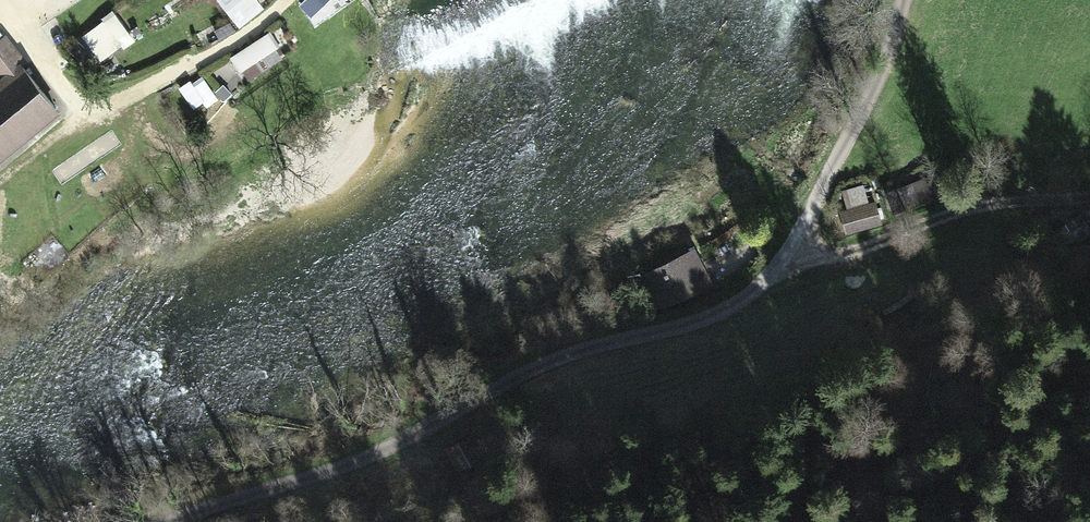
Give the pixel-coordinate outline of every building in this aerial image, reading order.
[(55,111),(1,43),(0,44),(0,155),(55,111)] [(914,183),(888,191),(892,204),(917,196),(914,183)] [(839,209),(842,222),(873,215),(871,202),(863,204),(860,188),(842,192),(846,208),(839,209)] [(692,248),(645,274),(661,303),(708,278),(692,248)]
